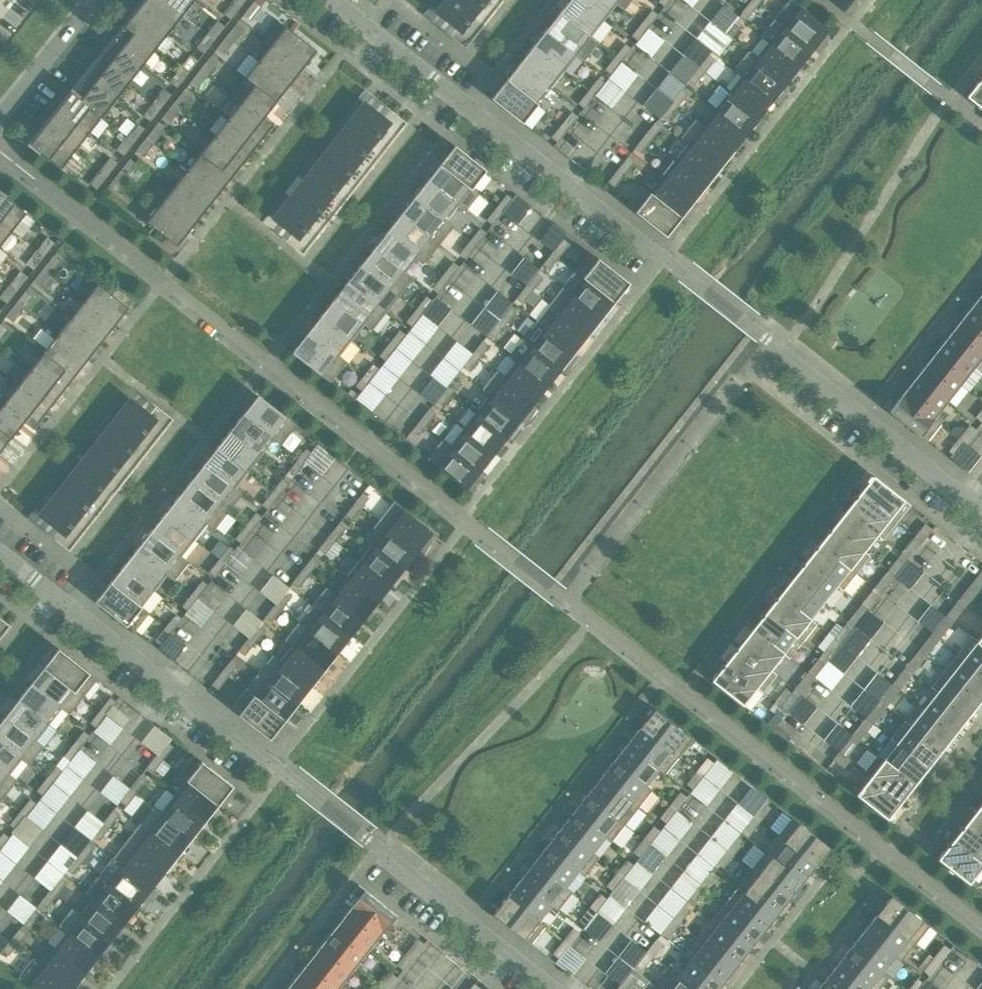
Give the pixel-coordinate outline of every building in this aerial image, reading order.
[(163,0),(143,0),(138,7),(169,32),(182,15),(163,0)] [(182,15),(193,0),(163,0),(182,15)] [(241,5),(234,0),(233,0),(223,13),(230,19),(241,5)] [(503,0),(446,0),(437,12),(441,15),(435,24),(465,48),(503,0)] [(578,0),(568,0),(559,11),(559,12),(590,37),(591,36),(604,20),(578,0)] [(613,0),(578,0),(604,20),(616,4),(617,3),(613,0)] [(617,3),(616,4),(624,10),(632,0),(613,0),(617,3)] [(789,0),(788,0),(775,17),(814,48),(813,49),(819,53),(826,42),(821,39),(828,31),(789,0)] [(849,15),(856,3),(852,0),(830,0),(849,15)] [(250,20),(261,7),(253,1),(243,15),(250,20)] [(747,17),(755,8),(748,3),(741,12),(747,17)] [(710,22),(725,33),(735,20),(738,16),(724,5),(710,22)] [(169,32),(138,7),(124,24),(155,49),(169,32)] [(590,37),(559,12),(559,11),(554,7),(547,18),(551,22),(545,29),(577,54),(576,55),(584,61),(599,42),(591,36),(590,37)] [(648,27),(658,15),(652,10),(642,23),(648,27)] [(814,48),(775,17),(761,35),(768,41),(769,40),(800,65),(813,49),(814,48)] [(214,39),(224,26),(217,20),(207,34),(214,39)] [(731,38),(741,25),(735,20),(725,33),(731,38)] [(234,41),(244,28),(237,22),(226,35),(234,41)] [(715,46),(725,33),(710,22),(697,39),(711,50),(715,46)] [(638,40),(648,27),(642,23),(631,35),(638,40)] [(155,49),(124,24),(111,41),(142,66),(155,49)] [(316,50),(285,26),(271,44),(302,68),(316,50)] [(663,39),(648,27),(638,40),(635,45),(649,56),(663,39)] [(577,54),(545,29),(532,46),(563,71),(576,55),(577,54)] [(721,51),(731,38),(725,33),(715,46),(721,51)] [(204,52),(214,39),(207,34),(196,47),(204,52)] [(223,54),(234,41),(226,35),(216,49),(223,54)] [(683,56),(698,67),(708,54),(711,50),(697,39),(683,56)] [(800,65),(769,40),(768,41),(756,56),(749,50),(748,51),(787,82),(800,65)] [(142,66),(111,41),(97,58),(128,82),(142,66)] [(302,68),(271,44),(258,61),(289,85),(302,68)] [(621,61),(631,48),(625,44),(615,56),(621,61)] [(563,71),(532,46),(518,63),(550,88),(563,71)] [(787,82),(748,51),(734,69),(741,75),(742,74),(774,99),(773,100),(778,104),(786,93),(781,90),(787,82)] [(704,72),(714,59),(708,54),(698,67),(704,72)] [(197,60),(190,55),(180,68),(187,74),(197,60)] [(207,75),(217,62),(210,56),(200,69),(207,75)] [(611,74),(621,61),(615,56),(605,69),(611,74)] [(688,80),(698,67),(683,56),(670,72),(684,84),(688,80)] [(128,82),(97,58),(84,75),(115,99),(128,82)] [(289,85),(258,61),(245,78),(275,102),(289,85)] [(635,72),(621,61),(611,74),(607,78),(622,90),(635,72)] [(518,63),(506,79),(505,80),(537,105),(550,88),(518,63)] [(694,85),(704,72),(698,67),(688,80),(694,85)] [(177,87),(187,74),(180,68),(169,81),(177,87)] [(197,88),(207,75),(200,69),(189,82),(197,88)] [(657,89),(671,101),(681,88),(684,84),(670,72),(657,89)] [(742,74),(741,75),(728,91),(760,116),(773,100),(774,99),(742,74)] [(115,99),(84,75),(71,92),(102,116),(115,99)] [(537,105),(505,80),(506,79),(500,75),(493,86),(498,90),(491,98),(522,123),(537,105)] [(275,102),(245,78),(231,94),(262,119),(263,118),(275,102)] [(594,95),(604,82),(598,78),(588,90),(594,95)] [(604,82),(594,95),(609,106),(622,90),(607,78),(604,82)] [(981,78),(974,86),(972,84),(964,95),(981,109),(981,79),(981,78)] [(677,106),(687,93),(681,88),(671,101),(677,106)] [(160,107),(171,94),(163,89),(153,102),(160,107)] [(661,113),(671,101),(657,89),(643,106),(658,117),(661,113)] [(180,109),(190,96),(183,90),(173,103),(180,109)] [(584,108),(594,95),(588,90),(578,103),(584,108)] [(760,116),(728,91),(715,108),(747,133),(760,116)] [(102,116),(71,92),(57,109),(88,133),(102,116)] [(262,119),(231,94),(230,95),(240,103),(227,119),(258,143),(272,125),(263,118),(262,119)] [(303,254),(406,123),(376,98),(369,107),(364,103),(274,218),(278,222),(272,230),(303,254)] [(667,118),(673,111),(677,106),(671,101),(661,113),(667,118)] [(150,121),(160,107),(153,102),(143,115),(150,121)] [(170,122),(180,109),(173,103),(163,116),(170,122)] [(715,108),(703,124),(702,125),(733,150),(747,133),(715,108)] [(88,133),(57,109),(44,126),(75,150),(88,133)] [(567,129),(577,116),(571,111),(561,124),(567,129)] [(733,150),(702,125),(703,124),(695,118),(680,137),(688,143),(688,142),(720,167),(733,150)] [(258,143),(227,119),(214,136),(244,160),(258,143)] [(651,140),(661,127),(654,122),(644,135),(651,140)] [(133,141),(144,128),(136,123),(126,136),(133,141)] [(634,147),(644,135),(630,123),(616,141),(631,152),(634,147)] [(153,143),(164,130),(156,124),(146,137),(153,143)] [(557,142),(567,129),(561,124),(551,137),(557,142)] [(75,150),(44,126),(30,144),(53,162),(61,168),(75,150)] [(641,152),(651,140),(644,135),(634,147),(641,152)] [(123,155),(133,141),(126,136),(116,149),(123,155)] [(244,160),(214,136),(200,153),(231,177),(244,160)] [(143,156),(153,143),(146,137),(136,150),(143,156)] [(688,142),(688,143),(675,159),(707,184),(720,167),(688,142)] [(486,170),(454,145),(440,162),(471,187),(472,186),(486,170)] [(231,177),(200,153),(187,170),(218,194),(231,177)] [(624,174),(634,161),(628,156),(618,169),(624,174)] [(107,175),(117,162),(110,157),(99,170),(107,175)] [(126,177),(137,164),(129,158),(119,171),(126,177)] [(707,184),(675,159),(662,176),(693,201),(707,184)] [(471,187),(440,162),(427,179),(458,204),(456,207),(464,213),(480,193),(472,186),(471,187)] [(614,186),(624,174),(618,169),(608,181),(614,186)] [(96,189),(107,175),(99,170),(89,183),(96,189)] [(218,194),(187,170),(173,186),(204,211),(218,194)] [(116,190),(126,177),(119,171),(109,185),(116,190)] [(662,176),(649,192),(648,193),(680,218),(693,201),(662,176)] [(427,179),(414,196),(413,196),(444,221),(445,220),(456,207),(458,204),(427,179)] [(204,211),(173,186),(160,203),(191,228),(204,211)] [(680,218),(648,193),(649,192),(641,186),(627,205),(672,240),(679,229),(674,225),(680,218)] [(444,221),(413,196),(414,196),(408,191),(401,203),(406,206),(400,214),(439,244),(453,226),(445,220),(444,221)] [(18,206),(0,192),(0,221),(12,230),(26,212),(18,206)] [(502,212),(512,199),(506,194),(496,207),(502,212)] [(512,199),(502,212),(517,223),(530,206),(516,195),(512,199)] [(191,228),(160,203),(146,221),(177,246),(191,228)] [(492,224),(502,212),(496,207),(486,220),(492,224)] [(439,244),(400,214),(387,230),(417,255),(417,256),(425,262),(439,244)] [(0,221),(0,246),(12,230),(0,221)] [(538,240),(553,251),(562,238),(566,234),(551,223),(538,240)] [(475,246),(486,233),(479,228),(469,241),(475,246)] [(417,255),(387,230),(373,247),(404,272),(405,271),(417,256),(417,255)] [(44,255),(54,242),(47,237),(36,250),(44,255)] [(559,256),(569,243),(562,238),(553,251),(559,256)] [(465,258),(475,246),(469,241),(459,254),(465,258)] [(404,272),(373,247),(360,264),(399,295),(413,277),(405,271),(404,272)] [(33,268),(44,255),(36,250),(26,263),(33,268)] [(549,269),(559,256),(553,251),(542,264),(549,269)] [(629,283),(597,258),(590,252),(576,269),(615,300),(629,283)] [(50,274),(60,261),(53,255),(43,269),(50,274)] [(511,274),(526,285),(536,272),(539,268),(525,257),(511,274)] [(459,267),(453,262),(443,275),(449,280),(459,267)] [(399,295),(360,264),(346,281),(385,312),(399,295)] [(40,287),(50,274),(43,269),(32,282),(40,287)] [(615,300),(576,269),(562,286),(601,317),(615,300)] [(17,289),(27,276),(20,270),(10,284),(17,289)] [(542,277),(536,272),(526,285),(532,290),(542,277)] [(439,292),(449,280),(443,275),(433,287),(439,292)] [(385,312),(346,281),(333,298),(364,323),(364,324),(371,330),(385,312)] [(128,307),(97,283),(83,301),(114,325),(128,307)] [(17,289),(10,284),(0,296),(0,297),(7,302),(17,289)] [(522,303),(532,290),(526,285),(516,298),(522,303)] [(601,317),(562,286),(549,303),(588,334),(601,317)] [(23,308),(33,295),(26,289),(16,303),(23,308)] [(484,308),(499,319),(509,306),(512,302),(497,291),(484,308)] [(969,308),(981,318),(981,292),(969,308)] [(422,313),(432,301),(426,296),(416,309),(422,313)] [(432,301),(422,313),(437,325),(450,308),(436,297),(432,301)] [(364,323),(333,298),(320,315),(351,340),(364,324),(364,323)] [(114,325),(83,301),(70,318),(101,342),(114,325)] [(13,321),(23,308),(16,303),(5,316),(13,321)] [(588,334),(549,303),(536,320),(575,351),(588,334)] [(505,324),(515,311),(509,306),(499,319),(505,324)] [(969,308),(966,306),(959,313),(963,316),(956,325),(981,346),(981,318),(969,308)] [(489,332),(499,319),(484,308),(471,325),(486,336),(489,332)] [(412,326),(422,313),(416,309),(406,321),(412,326)] [(437,325),(422,313),(412,326),(409,330),(423,342),(437,325)] [(351,340),(320,315),(307,331),(306,332),(337,357),(338,356),(351,340)] [(101,342),(70,318),(57,335),(88,359),(101,342)] [(505,324),(499,319),(489,332),(495,337),(505,324)] [(575,351),(536,320),(535,321),(543,327),(531,343),(523,337),(522,337),(567,373),(573,362),(569,358),(575,351)] [(956,325),(942,342),(974,367),(981,357),(981,346),(956,325)] [(337,357),(306,332),(307,331),(301,327),(294,338),(299,342),(292,350),(331,381),(346,362),(338,356),(337,357)] [(395,347),(405,335),(399,330),(389,343),(395,347)] [(405,335),(395,347),(410,358),(423,342),(409,330),(405,335)] [(88,359),(57,335),(43,352),(74,376),(88,359)] [(567,373),(522,337),(509,354),(548,385),(561,369),(566,373),(567,373)] [(489,345),(482,340),(472,353),(478,358),(489,345)] [(462,366),(472,353),(458,342),(444,359),(459,370),(462,366)] [(974,367),(942,342),(929,359),(961,384),(974,367)] [(385,360),(395,347),(389,343),(379,355),(385,360)] [(410,358),(395,347),(385,360),(382,364),(396,376),(410,358)] [(74,376),(43,352),(30,369),(61,393),(74,376)] [(468,371),(478,358),(472,353),(462,366),(468,371)] [(548,385),(509,354),(508,355),(516,361),(504,377),(496,371),(534,402),(548,385)] [(431,376),(445,387),(455,374),(459,370),(444,359),(431,376)] [(961,384),(929,359),(916,376),(947,401),(961,384)] [(369,381),(379,368),(372,364),(363,376),(369,381)] [(379,368),(369,381),(383,392),(396,376),(382,364),(379,368)] [(61,393),(30,369),(17,386),(47,410),(61,393)] [(534,402),(496,371),(481,389),(489,395),(490,394),(521,419),(520,420),(526,424),(533,413),(529,409),(534,402)] [(452,392),(462,379),(455,374),(445,387),(452,392)] [(361,390),(369,381),(363,376),(355,385),(361,390)] [(435,400),(445,387),(431,376),(417,393),(432,404),(435,400)] [(947,401),(916,376),(902,393),(934,418),(935,417),(947,401)] [(361,390),(355,398),(370,409),(383,392),(369,381),(361,390)] [(17,386),(4,401),(0,398),(0,400),(34,427),(47,410),(17,386)] [(452,392),(445,387),(435,400),(442,405),(452,392)] [(296,426),(252,391),(251,391),(244,402),(249,406),(243,413),(282,444),(296,426)] [(934,418),(902,393),(895,402),(889,397),(882,406),(927,441),(941,423),(935,417),(934,418)] [(521,419),(490,394),(489,395),(476,411),(508,436),(520,420),(521,419)] [(69,550),(173,419),(142,395),(136,403),(131,399),(40,514),(45,518),(39,526),(69,550)] [(0,400),(0,428),(12,437),(24,421),(33,428),(34,427),(0,400)] [(435,413),(429,408),(419,421),(425,426),(435,413)] [(508,436),(476,411),(463,428),(494,453),(508,436)] [(282,444),(243,413),(229,430),(261,455),(273,438),(281,445),(282,444)] [(418,435),(425,426),(419,421),(412,430),(418,435)] [(965,442),(976,430),(969,424),(959,437),(965,442)] [(0,428),(0,451),(12,437),(0,428)] [(463,428),(450,444),(450,445),(481,470),(494,453),(463,428)] [(261,455),(229,430),(216,447),(247,472),(261,455)] [(955,455),(965,442),(959,437),(949,450),(955,455)] [(481,470),(450,445),(450,444),(443,438),(428,457),(473,492),(480,481),(475,477),(481,470)] [(980,453),(965,442),(955,455),(952,459),(967,470),(980,453)] [(247,472),(216,447),(203,464),(242,494),(235,488),(247,472)] [(303,464),(312,453),(306,448),(297,459),(303,464)] [(295,475),(303,464),(297,459),(289,470),(295,475)] [(242,494),(203,464),(189,481),(228,511),(242,494)] [(910,504),(873,475),(859,493),(896,522),(910,504)] [(278,496),(288,483),(282,478),(272,491),(278,496)] [(228,511),(189,481),(176,498),(215,528),(228,511)] [(268,509),(278,496),(272,491),(262,504),(268,509)] [(360,508),(368,497),(362,493),(354,503),(360,508)] [(896,522),(859,493),(845,510),(877,534),(876,535),(882,540),(896,522)] [(215,528),(176,498),(162,515),(194,539),(206,523),(214,529),(215,528)] [(431,533),(400,508),(392,502),(378,520),(423,555),(429,544),(425,541),(431,533)] [(351,519),(360,508),(354,503),(345,514),(351,519)] [(877,534),(845,510),(832,527),(863,551),(864,551),(876,535),(877,534)] [(251,530),(261,517),(255,512),(245,525),(251,530)] [(194,539),(162,515),(149,532),(188,562),(189,562),(181,556),(194,539)] [(423,555),(378,520),(365,537),(404,568),(417,552),(423,556),(423,555)] [(335,540),(345,528),(338,523),(328,535),(335,540)] [(922,542),(932,529),(924,523),(914,536),(922,542)] [(241,543),(251,530),(245,525),(235,538),(241,543)] [(863,551),(832,527),(819,544),(856,573),(870,555),(864,551),(863,551)] [(188,562),(149,532),(136,549),(175,579),(188,562)] [(325,553),(335,540),(328,535),(318,548),(325,553)] [(911,555),(922,542),(914,536),(904,550),(911,555)] [(404,568),(365,537),(364,538),(372,544),(359,560),(391,585),(404,568)] [(856,573),(819,544),(805,561),(837,585),(842,590),(856,573)] [(225,564),(235,551),(229,546),(219,559),(225,564)] [(175,579),(136,549),(122,566),(154,590),(166,574),(174,580),(175,579)] [(308,574),(318,561),(312,557),(302,569),(308,574)] [(895,576),(905,563),(898,557),(888,570),(895,576)] [(905,563),(895,576),(909,587),(923,570),(909,558),(905,563)] [(215,576),(225,564),(219,559),(208,572),(215,576)] [(391,585),(359,560),(346,577),(377,602),(391,585)] [(837,585),(805,561),(792,577),(823,602),(837,585)] [(154,590),(122,566),(109,582),(148,613),(149,612),(141,606),(154,590)] [(298,587),(308,574),(302,569),(292,582),(298,587)] [(972,582),(980,587),(981,584),(981,569),(972,582)] [(884,589),(895,576),(888,570),(877,583),(884,589)] [(377,602),(346,577),(333,593),(326,587),(325,588),(364,619),(377,602)] [(823,602),(792,577),(779,594),(810,619),(823,602)] [(198,598),(208,585),(202,580),(192,593),(198,598)] [(148,613),(109,582),(95,600),(134,631),(148,613)] [(980,587),(972,582),(961,595),(969,601),(980,587)] [(364,619),(325,588),(312,605),(351,635),(364,619)] [(281,608),(291,595),(285,591),(275,603),(281,608)] [(878,597),(871,591),(861,604),(868,610),(878,597)] [(188,610),(198,598),(192,593),(182,606),(188,610)] [(810,619),(779,594),(765,611),(802,641),(816,623),(810,619)] [(271,621),(281,608),(275,603),(265,616),(271,621)] [(953,621),(963,609),(955,603),(945,615),(953,621)] [(858,623),(868,610),(861,604),(850,617),(858,623)] [(935,629),(945,615),(930,604),(917,621),(932,633),(935,629)] [(351,635),(312,605),(298,622),(337,652),(351,635)] [(883,621),(868,610),(858,623),(855,627),(870,638),(883,621)] [(802,641),(765,611),(752,628),(783,653),(789,658),(802,641)] [(171,632),(181,619),(175,614),(165,627),(171,632)] [(953,621),(945,615),(935,629),(942,635),(953,621)] [(10,626),(0,618),(0,638),(10,626)] [(337,652),(298,622),(285,639),(324,669),(337,652)] [(254,642),(264,629),(258,624),(248,637),(254,642)] [(852,631),(844,625),(834,638),(842,644),(852,631)] [(161,644),(171,632),(165,627),(155,639),(161,644)] [(852,631),(842,644),(856,655),(870,638),(855,627),(852,631)] [(783,653),(752,628),(738,645),(770,670),(783,653)] [(977,640),(971,635),(957,653),(981,672),(981,645),(977,640)] [(926,655),(936,642),(929,636),(919,649),(926,655)] [(244,655),(254,642),(248,637),(238,650),(244,655)] [(831,657),(842,644),(834,638),(823,651),(831,657)] [(324,669),(285,639),(284,639),(292,645),(280,661),(272,655),(271,655),(310,686),(324,669)] [(856,655),(842,644),(831,657),(828,661),(843,672),(856,655)] [(770,670),(738,645),(725,662),(756,687),(757,687),(763,692),(776,674),(770,670)] [(97,678),(58,647),(44,665),(83,696),(97,678)] [(926,655),(919,649),(908,663),(916,669),(926,655)] [(957,653),(944,670),(981,699),(981,698),(981,672),(957,653)] [(310,686),(271,655),(258,672),(297,703),(310,686)] [(228,676),(238,663),(232,658),(221,671),(228,676)] [(815,677),(825,665),(817,659),(807,672),(815,677)] [(825,665),(815,677),(829,689),(843,672),(828,661),(825,665)] [(756,687),(725,662),(711,680),(743,705),(756,687)] [(83,696),(44,665),(30,682),(70,713),(83,696)] [(899,689),(909,676),(902,670),(892,683),(899,689)] [(981,699),(944,670),(930,687),(936,691),(968,716),(981,699)] [(218,689),(228,676),(221,671),(211,684),(218,689)] [(297,703),(258,672),(245,689),(284,720),(297,703)] [(804,691),(815,677),(807,672),(797,685),(804,691)] [(881,697),(892,683),(877,672),(864,689),(878,701),(881,697)] [(70,713),(30,682),(17,699),(49,724),(61,708),(69,714),(70,713)] [(899,689),(892,683),(881,697),(889,703),(899,689)] [(284,720),(245,689),(231,707),(275,743),(282,731),(278,728),(284,720)] [(851,705),(865,717),(875,704),(878,701),(864,689),(851,705)] [(968,716),(936,691),(923,708),(954,733),(968,716)] [(788,711),(799,698),(791,692),(781,705),(788,711)] [(799,698),(788,711),(803,723),(817,706),(802,694),(799,698)] [(106,714),(116,701),(110,697),(100,709),(106,714)] [(49,724),(17,699),(4,716),(43,747),(43,746),(36,740),(49,724)] [(782,719),(788,711),(781,705),(781,706),(775,701),(769,709),(782,719)] [(873,723),(883,710),(875,704),(865,717),(873,723)] [(692,739),(685,733),(654,708),(640,726),(678,756),(692,739)] [(910,725),(941,750),(954,733),(923,708),(910,725)] [(96,727),(106,714),(100,709),(90,722),(96,727)] [(4,716),(0,721),(0,741),(21,757),(21,759),(29,765),(43,747),(4,716)] [(873,723),(865,717),(854,731),(862,737),(873,723)] [(941,750),(910,725),(904,720),(890,737),(896,742),(928,767),(941,750)] [(824,739),(839,751),(849,738),(851,734),(837,723),(824,739)] [(678,756),(640,726),(627,743),(665,773),(678,756)] [(79,748),(89,735),(83,731),(73,743),(79,748)] [(856,744),(849,738),(839,751),(846,757),(856,744)] [(0,741),(0,768),(8,774),(9,774),(21,759),(21,757),(0,741)] [(163,759),(173,746),(166,741),(156,754),(163,759)] [(928,767),(896,742),(883,759),(914,784),(928,767)] [(69,761),(79,748),(73,743),(63,756),(69,761)] [(665,773),(627,743),(613,760),(651,790),(652,789),(645,784),(657,769),(664,774),(665,773)] [(846,757),(839,751),(832,759),(846,769),(852,761),(846,757)] [(152,771),(163,759),(156,754),(146,767),(152,771)] [(233,785),(201,760),(194,754),(180,772),(224,807),(231,797),(226,793),(233,785)] [(703,776),(713,763),(706,758),(696,771),(703,776)] [(713,763),(703,776),(718,788),(731,771),(716,759),(713,763)] [(914,784),(883,759),(870,776),(901,801),(914,784)] [(651,790),(613,760),(600,777),(638,807),(651,790)] [(53,782),(63,769),(57,764),(46,777),(53,782)] [(0,768),(0,796),(3,798),(17,780),(9,774),(8,774),(0,768)] [(693,789),(703,776),(696,771),(686,784),(693,789)] [(224,807),(180,772),(179,773),(187,779),(174,795),(205,820),(218,804),(224,808),(224,807)] [(136,793),(146,780),(140,775),(130,788),(136,793)] [(718,788),(703,776),(693,789),(689,793),(704,805),(718,788)] [(901,801),(870,776),(856,794),(887,819),(901,801)] [(43,795),(53,782),(46,777),(36,790),(43,795)] [(638,807),(600,777),(586,794),(625,824),(638,807)] [(737,804),(753,816),(763,802),(766,799),(751,787),(737,804)] [(126,805),(136,793),(130,788),(120,801),(126,805)] [(676,810),(686,797),(680,791),(670,804),(676,810)] [(686,797),(676,810),(691,822),(704,805),(689,793),(686,797)] [(625,824),(586,794),(573,811),(611,841),(625,824)] [(205,820),(174,795),(161,811),(154,805),(153,806),(192,837),(205,820)] [(26,816),(36,803),(30,798),(20,811),(26,816)] [(759,821),(770,808),(763,802),(753,816),(759,821)] [(666,823),(676,810),(670,804),(659,817),(666,823)] [(743,828),(753,816),(737,804),(724,820),(740,832),(743,828)] [(192,837),(153,806),(139,823),(178,854),(192,837)] [(978,807),(965,824),(981,837),(981,810),(978,807)] [(109,826),(119,814),(113,809),(103,822),(109,826)] [(691,822),(676,810),(666,823),(663,827),(678,839),(691,822)] [(16,829),(26,816),(20,811),(10,824),(16,829)] [(611,841),(573,811),(560,828),(598,858),(598,857),(592,852),(604,837),(611,842),(611,841)] [(750,833),(759,821),(753,816),(743,828),(750,833)] [(830,847),(798,822),(792,817),(778,835),(816,865),(830,847)] [(711,837),(726,849),(736,836),(740,832),(724,820),(711,837)] [(99,839),(109,826),(103,822),(93,834),(99,839)] [(178,854),(139,823),(126,840),(165,871),(178,854)] [(965,824),(951,841),(981,865),(981,837),(965,824)] [(649,844),(660,831),(653,825),(643,839),(649,844)] [(660,831),(649,844),(664,856),(678,839),(663,827),(660,831)] [(598,858),(560,828),(546,845),(584,875),(598,858)] [(9,837),(3,832),(0,836),(0,849),(9,837)] [(816,865),(778,835),(764,852),(802,882),(816,865)] [(733,854),(743,842),(736,836),(726,849),(733,854)] [(716,862),(726,849),(711,837),(697,854),(713,866),(716,862)] [(639,857),(649,844),(643,839),(633,851),(639,857)] [(165,871),(126,840),(113,857),(152,888),(165,871)] [(951,841),(937,858),(969,883),(981,866),(981,865),(951,841)] [(82,860),(92,848),(86,843),(76,856),(82,860)] [(664,856),(649,844),(639,857),(636,861),(651,873),(664,856)] [(584,875),(546,845),(533,862),(571,892),(572,891),(565,886),(577,870),(584,876),(584,875)] [(723,867),(733,854),(726,849),(716,862),(723,867)] [(802,882),(764,852),(751,869),(789,899),(802,882)] [(684,871),(699,883),(710,870),(713,866),(697,854),(684,871)] [(72,873),(82,860),(76,856),(66,868),(72,873)] [(152,888),(113,857),(99,874),(138,904),(138,906),(143,910),(150,898),(146,895),(152,888)] [(623,878),(633,865),(626,859),(616,872),(623,878)] [(633,865),(623,878),(638,890),(651,873),(636,861),(633,865)] [(571,892),(533,862),(520,879),(558,909),(571,892)] [(789,899),(751,869),(738,886),(776,916),(789,899)] [(706,888),(716,875),(710,870),(699,883),(706,888)] [(689,896),(699,883),(684,871),(671,889),(686,900),(689,896)] [(612,890),(623,878),(616,872),(606,885),(612,890)] [(138,904),(99,874),(86,891),(125,922),(138,906),(138,904)] [(56,894),(66,882),(60,877),(49,890),(56,894)] [(638,890),(623,878),(612,890),(609,895),(624,907),(638,890)] [(558,909),(520,879),(506,896),(544,926),(545,925),(538,920),(551,904),(557,910),(558,909)] [(696,901),(706,888),(699,883),(689,896),(696,901)] [(396,914),(358,884),(352,893),(358,898),(350,907),(382,932),(396,914)] [(776,916),(738,886),(724,903),(762,933),(776,916)] [(658,905),(673,917),(683,904),(686,900),(671,889),(658,905)] [(46,907),(56,894),(49,890),(39,902),(46,907)] [(125,922),(86,891),(85,892),(93,898),(81,913),(73,907),(73,908),(112,939),(125,922)] [(596,911),(606,898),(599,893),(589,906),(596,911)] [(606,898),(596,911),(611,923),(624,907),(609,895),(606,898)] [(929,925),(891,895),(877,913),(915,943),(929,925)] [(544,926),(506,896),(492,913),(530,944),(544,926)] [(762,933),(724,903),(711,920),(749,950),(762,933)] [(679,922),(690,909),(683,904),(673,917),(679,922)] [(663,930),(673,917),(658,905),(644,922),(659,934),(663,930)] [(586,924),(596,911),(589,906),(579,919),(586,924)] [(382,932),(350,907),(337,924),(369,949),(382,932)] [(112,939),(73,908),(59,925),(98,956),(112,939)] [(29,928),(39,916),(33,911),(23,924),(29,928)] [(611,923),(596,911),(586,924),(582,929),(598,941),(611,923)] [(915,943),(877,913),(863,930),(902,960),(915,943)] [(669,935),(679,922),(673,917),(663,930),(669,935)] [(749,950),(711,920),(697,937),(736,967),(749,950)] [(369,949),(337,924),(324,941),(355,966),(369,949)] [(98,956),(59,925),(59,926),(66,932),(53,948),(85,972),(98,956)] [(569,945),(579,932),(573,927),(563,940),(569,945)] [(17,943),(26,933),(19,928),(11,938),(17,943)] [(902,960),(863,930),(850,947),(888,977),(889,976),(882,971),(894,956),(901,961),(902,960)] [(736,967),(697,937),(684,953),(722,984),(736,967)] [(8,954),(17,943),(11,938),(2,949),(8,954)] [(413,957),(424,944),(417,938),(407,951),(413,957)] [(653,956),(663,943),(656,938),(646,951),(653,956)] [(636,964),(646,951),(631,939),(617,956),(633,968),(636,964)] [(559,958),(569,945),(563,940),(552,953),(559,958)] [(355,966),(324,941),(317,950),(315,949),(311,955),(312,956),(311,958),(342,983),(355,966)] [(940,962),(950,949),(943,944),(933,957),(940,962)] [(584,957),(569,945),(559,958),(556,962),(571,974),(584,957)] [(850,947),(837,964),(869,988),(879,988),(888,977),(850,947)] [(53,948),(41,964),(33,958),(32,959),(71,988),(72,988),(85,972),(53,948)] [(403,969),(413,957),(407,951),(397,964),(403,969)] [(642,969),(653,956),(646,951),(636,964),(642,969)] [(684,953),(684,954),(690,959),(678,975),(671,969),(671,970),(694,988),(718,988),(722,984),(684,953)] [(604,973),(619,985),(629,972),(633,968),(617,956),(604,973)] [(929,975),(940,962),(933,957),(923,970),(929,975)] [(311,958),(297,975),(315,988),(337,988),(342,983),(311,958)] [(32,959),(19,976),(34,988),(71,988),(32,959)] [(837,964),(823,981),(834,988),(869,988),(837,964)] [(671,970),(657,987),(659,988),(694,988),(671,970)] [(397,977),(390,972),(380,985),(385,988),(388,988),(397,977)] [(636,977),(629,972),(619,985),(624,988),(627,988),(636,977)] [(297,975),(290,984),(288,983),(284,988),(315,988),(297,975)] [(923,983),(916,978),(908,988),(918,988),(923,983)] [(823,981),(817,988),(834,988),(823,981)]
